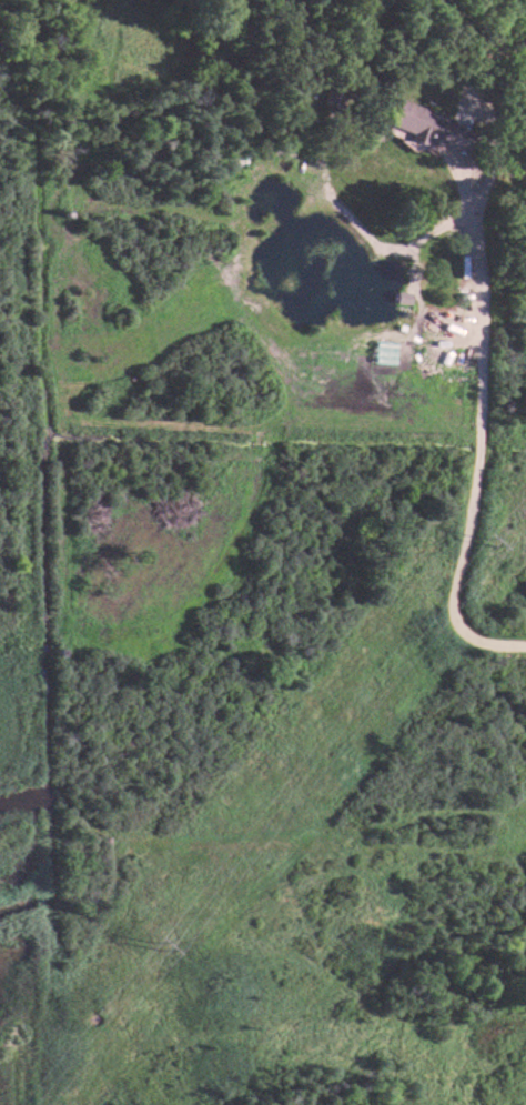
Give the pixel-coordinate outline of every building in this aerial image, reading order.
[(383,129),(459,155),(469,126),(393,100),(383,129)]
